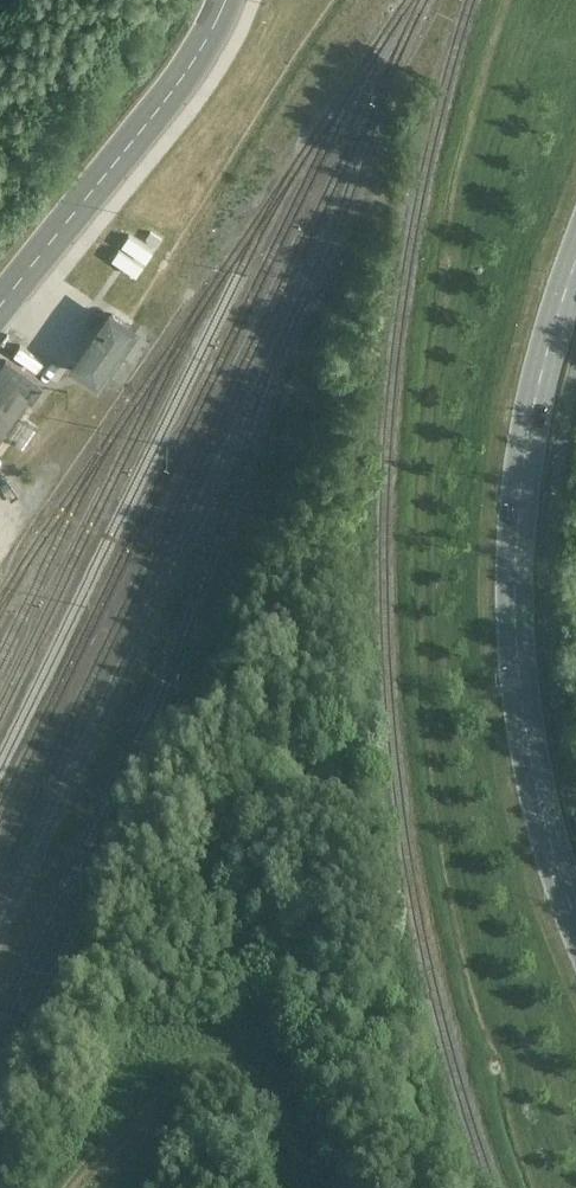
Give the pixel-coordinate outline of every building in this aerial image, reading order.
[(161,242),(165,236),(154,228),(150,234),(161,242)] [(148,259),(156,247),(133,231),(125,242),(148,259)] [(138,274),(146,262),(123,246),(115,257),(138,274)] [(104,306),(68,360),(97,380),(133,325),(104,306)] [(27,403),(31,406),(45,386),(8,360),(0,372),(0,443),(27,403)]
